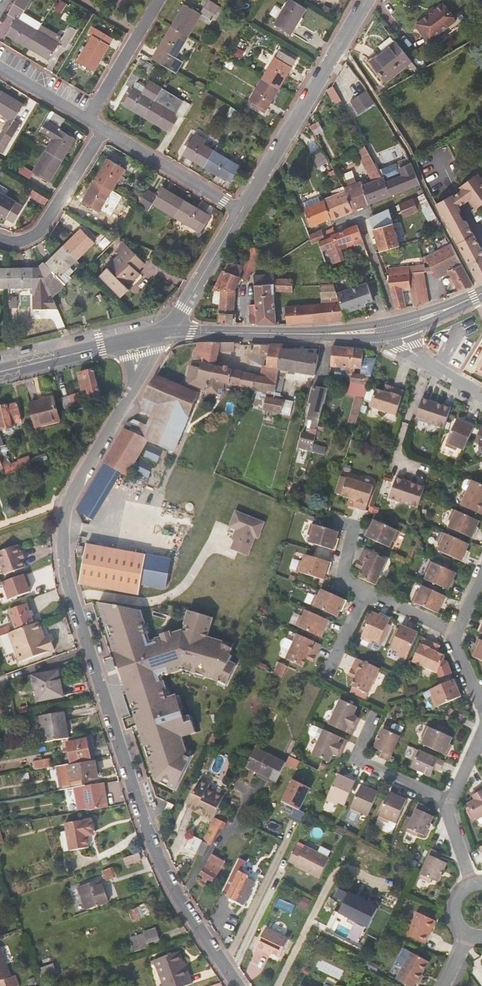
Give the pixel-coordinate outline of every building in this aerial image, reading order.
[(18,20),(29,1),(26,0),(21,0),(11,17),(18,20)] [(214,0),(210,0),(202,12),(187,3),(174,24),(189,34),(200,16),(210,22),(221,5),(214,0)] [(294,0),(290,0),(276,24),(291,33),(307,8),(294,0)] [(422,27),(416,32),(429,46),(455,23),(440,7),(433,14),(431,13),(426,18),(427,19),(420,25),(422,27)] [(39,33),(44,26),(22,13),(18,20),(39,33)] [(9,35),(30,48),(39,33),(18,20),(9,35)] [(189,34),(174,24),(153,58),(175,71),(181,60),(175,56),(189,34)] [(66,39),(44,26),(39,33),(61,46),(66,39)] [(72,28),(66,39),(61,46),(68,50),(79,32),(72,28)] [(110,43),(90,31),(86,38),(91,41),(84,52),(83,51),(81,55),(77,53),(71,63),(90,75),(110,43)] [(39,33),(30,48),(52,61),(61,46),(39,33)] [(392,40),(386,33),(375,44),(380,50),(392,40)] [(384,83),(410,59),(392,40),(380,50),(366,63),(384,83)] [(265,77),(281,86),(298,58),(284,49),(281,55),(279,53),(265,77)] [(223,57),(215,52),(210,60),(218,65),(223,57)] [(154,65),(144,59),(140,65),(150,71),(154,65)] [(129,83),(135,87),(141,77),(135,73),(129,83)] [(264,114),(281,86),(265,77),(251,100),(255,103),(253,107),(264,114)] [(177,113),(185,100),(152,80),(144,93),(156,100),(177,113)] [(147,116),(156,100),(144,93),(135,87),(126,103),(147,116)] [(366,91),(352,101),(361,113),(375,103),(372,98),(369,94),(366,91)] [(327,92),(321,95),(329,108),(335,105),(327,92)] [(1,93),(0,95),(0,113),(9,118),(3,129),(8,132),(0,144),(0,151),(3,153),(20,125),(14,121),(23,106),(1,93)] [(177,113),(156,100),(147,116),(168,129),(177,113)] [(185,100),(177,113),(184,117),(192,104),(185,100)] [(66,119),(56,113),(49,124),(59,131),(66,119)] [(59,131),(47,151),(62,160),(74,140),(59,131)] [(206,166),(216,150),(205,144),(208,140),(197,134),(185,153),(206,166)] [(242,166),(216,150),(206,166),(227,179),(228,177),(233,180),(242,166)] [(329,166),(319,150),(306,158),(315,174),(329,166)] [(62,160),(47,151),(34,173),(49,182),(62,160)] [(381,174),(369,155),(360,160),(374,182),(383,177),(381,174)] [(403,175),(386,183),(392,195),(419,182),(414,170),(410,162),(409,159),(407,156),(396,161),(403,175)] [(108,159),(95,180),(111,189),(124,169),(108,159)] [(128,162),(124,169),(134,176),(138,169),(128,162)] [(30,180),(34,173),(24,167),(20,173),(30,180)] [(437,206),(460,254),(475,284),(481,281),(481,257),(470,236),(458,211),(469,204),(473,208),(481,203),(481,185),(475,174),(457,185),(463,194),(454,200),(453,197),(437,206)] [(370,205),(392,195),(386,183),(383,177),(374,182),(362,188),(370,205)] [(89,205),(97,211),(111,189),(95,180),(81,203),(87,207),(89,205)] [(176,216),(185,201),(160,186),(154,194),(150,201),(176,216)] [(346,195),(356,212),(369,206),(370,205),(362,188),(346,195)] [(49,199),(34,190),(30,197),(45,206),(49,199)] [(154,194),(147,190),(140,202),(147,206),(150,201),(154,194)] [(330,201),(323,205),(331,223),(356,212),(346,195),(343,191),(329,197),(330,201)] [(430,206),(425,194),(418,197),(424,208),(430,206)] [(0,195),(0,216),(7,220),(16,205),(0,195)] [(424,208),(418,197),(400,206),(406,216),(424,208)] [(211,216),(185,201),(176,216),(202,232),(211,216)] [(323,205),(306,213),(315,231),(331,223),(323,205)] [(436,217),(430,206),(424,208),(429,220),(432,219),(436,217)] [(97,211),(89,223),(100,229),(108,217),(97,211)] [(389,211),(374,218),(371,220),(379,252),(397,246),(389,211)] [(306,213),(299,217),(307,234),(315,231),(306,213)] [(338,238),(313,250),(317,259),(323,257),(329,270),(340,266),(335,256),(352,249),(364,244),(362,239),(360,234),(358,228),(351,232),(338,238)] [(88,229),(85,233),(95,242),(98,239),(88,229)] [(65,248),(79,262),(97,245),(95,242),(85,233),(83,231),(65,248)] [(323,235),(309,241),(311,243),(313,250),(338,238),(335,232),(324,238),(323,235)] [(116,250),(95,271),(102,278),(102,277),(117,292),(125,285),(122,282),(125,278),(135,269),(132,266),(140,258),(131,248),(130,250),(126,247),(128,245),(124,241),(122,243),(119,240),(114,245),(112,247),(116,250)] [(449,245),(425,257),(432,279),(446,273),(459,267),(449,245)] [(46,264),(41,269),(51,293),(52,294),(64,282),(61,279),(79,262),(65,248),(47,265),(46,264)] [(245,251),(237,273),(239,274),(236,282),(244,285),(247,276),(249,277),(251,270),(252,267),(256,255),(245,251)] [(283,256),(276,260),(280,268),(287,265),(283,256)] [(270,267),(271,295),(288,294),(288,284),(277,285),(276,260),(270,263),(270,267)] [(82,265),(79,262),(61,279),(64,282),(82,265)] [(222,265),(211,294),(216,294),(232,296),(232,294),(236,282),(239,274),(237,273),(222,265)] [(245,312),(245,327),(271,327),(271,295),(270,267),(252,267),(251,270),(251,274),(251,312),(245,312)] [(387,293),(390,310),(403,306),(402,289),(407,289),(406,272),(406,267),(386,271),(386,281),(386,286),(387,293)] [(468,287),(459,267),(446,273),(454,292),(468,287)] [(10,269),(0,269),(0,287),(10,287),(10,269)] [(41,269),(10,269),(10,287),(35,287),(35,293),(44,293),(51,293),(41,269)] [(408,305),(421,301),(418,270),(406,272),(407,289),(408,305)] [(334,301),(340,315),(351,310),(353,310),(362,307),(361,305),(369,302),(362,285),(333,297),(334,301)] [(320,290),(325,304),(334,301),(333,297),(328,286),(320,290)] [(52,294),(51,293),(44,293),(45,300),(52,318),(60,314),(52,294)] [(216,294),(214,327),(231,327),(232,296),(216,294)] [(281,310),(281,327),(310,324),(342,322),(340,315),(334,301),(325,304),(326,308),(281,310)] [(211,352),(220,354),(221,349),(237,350),(238,342),(245,343),(245,339),(213,340),(211,352)] [(255,375),(250,387),(264,390),(272,391),(276,378),(283,344),(285,339),(271,339),(268,350),(265,362),(263,362),(260,377),(255,375)] [(268,350),(271,339),(265,339),(262,348),(268,350)] [(172,345),(181,349),(185,340),(175,340),(172,345)] [(199,353),(209,355),(211,352),(213,340),(203,340),(199,353)] [(350,374),(351,368),(355,344),(336,343),(335,353),(334,363),(347,365),(345,371),(347,371),(347,374),(350,374)] [(289,369),(318,374),(324,351),(283,344),(276,378),(282,379),(283,377),(287,378),(289,369)] [(367,356),(367,349),(355,344),(351,368),(363,369),(363,373),(364,373),(373,375),(373,374),(374,374),(379,360),(367,356)] [(163,361),(175,365),(181,349),(172,345),(163,361)] [(209,355),(207,363),(217,365),(220,354),(211,352),(209,355)] [(133,415),(107,461),(131,473),(148,441),(176,453),(203,398),(198,396),(169,381),(175,365),(163,361),(139,403),(146,409),(142,417),(133,415)] [(102,389),(97,362),(79,365),(81,375),(87,374),(89,385),(92,384),(93,391),(102,389)] [(244,386),(246,372),(239,370),(217,365),(207,363),(205,372),(194,370),(191,389),(199,391),(221,394),(222,389),(225,390),(227,383),(244,386)] [(246,372),(244,386),(249,387),(250,387),(255,375),(246,372)] [(370,385),(373,375),(364,373),(363,375),(355,374),(354,376),(353,380),(370,385)] [(318,384),(313,398),(316,399),(313,411),(318,412),(313,428),(319,430),(332,389),(318,384)] [(394,390),(389,388),(388,391),(380,388),(374,404),(400,413),(408,390),(395,385),(394,390)] [(74,386),(64,390),(68,400),(77,397),(78,400),(86,397),(84,392),(77,395),(74,386)] [(306,397),(311,398),(314,388),(309,387),(306,397)] [(447,422),(455,400),(447,397),(446,400),(434,396),(435,393),(426,390),(419,413),(447,422)] [(6,422),(20,417),(19,412),(28,409),(23,391),(0,399),(0,405),(6,422)] [(62,391),(39,398),(45,419),(68,412),(62,391)] [(292,413),(296,413),(298,401),(262,395),(260,406),(286,411),(286,414),(291,414),(292,413)] [(355,410),(348,408),(344,419),(352,421),(355,410)] [(469,444),(481,419),(474,415),(473,418),(468,416),(463,413),(452,436),(469,444)] [(0,424),(0,437),(0,438),(1,440),(11,437),(6,422),(0,424)] [(299,442),(314,446),(318,435),(303,430),(299,442)] [(306,450),(298,448),(296,455),(303,458),(306,450)] [(9,462),(12,468),(43,457),(41,452),(37,454),(36,452),(9,462)] [(424,491),(428,480),(420,477),(419,480),(406,476),(407,473),(399,470),(392,493),(420,502),(422,498),(423,495),(424,491)] [(341,476),(336,492),(350,496),(349,499),(354,500),(353,505),(367,509),(374,486),(341,476)] [(473,476),(470,477),(468,483),(468,485),(473,487),(466,502),(481,511),(481,480),(473,476)] [(481,519),(481,517),(460,507),(452,525),(477,537),(481,529),(478,528),(480,523),(481,519)] [(259,539),(264,525),(237,515),(232,528),(239,531),(235,541),(237,542),(233,551),(248,557),(256,538),(259,539)] [(376,518),(374,524),(371,529),(368,527),(365,534),(391,546),(399,528),(376,518)] [(336,541),(338,535),(339,530),(316,522),(310,540),(336,549),(339,542),(336,541)] [(472,541),(449,531),(441,548),(466,561),(470,553),(466,551),(469,547),(472,541)] [(0,545),(0,557),(1,559),(5,558),(9,568),(30,561),(27,553),(25,546),(21,538),(0,545)] [(365,547),(360,558),(364,560),(362,565),(364,566),(361,574),(377,582),(388,557),(365,547)] [(90,555),(84,583),(85,585),(146,596),(153,558),(101,548),(99,556),(90,555)] [(327,566),(330,567),(333,560),(306,551),(301,569),(324,577),(326,571),(327,566)] [(459,563),(443,555),(441,561),(456,568),(459,563)] [(456,568),(441,561),(435,559),(427,576),(453,588),(456,582),(452,580),(454,575),(458,569),(456,568)] [(32,574),(29,567),(6,575),(12,593),(33,585),(30,575),(32,574)] [(446,602),(449,595),(425,583),(416,600),(438,609),(441,604),(442,600),(446,602)] [(342,603),(345,596),(328,589),(319,585),(312,602),(334,612),(337,607),(339,602),(342,603)] [(29,601),(10,608),(12,613),(14,612),(19,626),(36,620),(29,601)] [(150,760),(157,782),(161,784),(163,779),(172,783),(170,788),(178,791),(194,758),(189,755),(187,751),(185,750),(186,747),(183,738),(197,734),(194,723),(187,725),(185,719),(178,697),(170,700),(163,679),(165,677),(167,673),(169,672),(170,675),(183,671),(214,680),(228,686),(237,666),(230,663),(233,657),(230,655),(233,649),(225,646),(226,644),(209,639),(215,620),(191,613),(186,627),(190,628),(189,634),(185,633),(173,637),(172,634),(163,636),(164,639),(157,641),(158,645),(150,648),(146,637),(150,636),(145,621),(142,620),(143,613),(101,605),(108,630),(111,629),(115,639),(112,640),(116,655),(117,655),(121,668),(123,667),(127,678),(124,678),(128,689),(127,690),(133,706),(136,705),(139,716),(136,717),(139,728),(144,733),(141,734),(146,749),(150,748),(154,759),(150,760)] [(330,626),(333,619),(308,608),(300,625),(305,627),(317,633),(323,635),(325,630),(327,625),(330,626)] [(382,620),(378,617),(371,614),(361,637),(379,645),(390,619),(383,616),(382,620)] [(46,636),(40,620),(10,630),(20,660),(56,648),(51,634),(46,636)] [(406,630),(408,626),(400,623),(390,649),(407,657),(416,634),(411,632),(406,630)] [(317,633),(305,627),(304,631),(316,636),(317,633)] [(317,655),(323,642),(300,632),(289,658),(304,665),(307,657),(310,658),(312,653),(317,655)] [(158,645),(157,641),(152,643),(150,636),(146,637),(150,648),(158,645)] [(435,644),(422,639),(413,661),(439,672),(445,657),(437,654),(438,651),(434,649),(435,644)] [(381,666),(376,664),(358,656),(352,668),(357,670),(355,675),(358,676),(355,684),(370,691),(381,666)] [(35,674),(40,699),(62,694),(59,682),(62,682),(60,670),(35,674)] [(460,684),(458,676),(432,688),(439,705),(462,695),(459,689),(457,684),(460,684)] [(359,721),(361,716),(358,715),(362,708),(346,700),(333,724),(356,735),(362,723),(359,721)] [(447,716),(454,719),(459,709),(454,707),(452,712),(449,710),(447,716)] [(468,713),(462,710),(458,720),(464,722),(468,713)] [(51,740),(73,737),(69,711),(44,714),(48,741),(51,740)] [(392,726),(391,728),(384,725),(374,744),(383,748),(380,754),(388,759),(399,738),(402,731),(405,725),(397,721),(394,721),(392,726)] [(449,747),(452,742),(455,735),(430,724),(424,734),(427,736),(424,743),(450,754),(453,748),(449,747)] [(352,741),(329,730),(317,754),(334,762),(338,754),(341,756),(343,752),(346,754),(352,741)] [(87,739),(67,741),(70,760),(90,758),(87,739)] [(53,751),(51,740),(48,741),(32,744),(33,754),(53,751)] [(442,768),(446,760),(418,747),(413,759),(416,760),(413,766),(431,774),(436,765),(442,768)] [(276,789),(287,766),(258,752),(249,771),(261,777),(259,781),(276,789)] [(26,759),(27,769),(51,765),(50,755),(26,759)] [(301,759),(292,755),(291,758),(288,763),(297,766),(301,759)] [(69,763),(68,762),(58,764),(62,788),(83,785),(81,778),(97,776),(94,759),(69,763)] [(347,802),(360,777),(354,774),(353,776),(347,773),(342,771),(329,796),(339,802),(341,799),(347,802)] [(32,772),(23,773),(23,779),(28,778),(28,781),(30,780),(30,778),(33,777),(32,772)] [(310,785),(293,777),(282,799),(299,807),(310,785)] [(163,779),(161,784),(170,788),(172,783),(163,779)] [(34,784),(36,793),(58,789),(56,780),(34,784)] [(112,804),(108,781),(99,782),(103,806),(112,804)] [(103,806),(99,782),(84,785),(88,809),(103,806)] [(370,813),(383,788),(377,785),(376,787),(372,785),(366,782),(353,808),(362,813),(364,810),(370,813)] [(204,821),(213,825),(225,800),(209,792),(211,788),(201,783),(188,811),(205,820),(204,821)] [(478,785),(480,788),(473,792),(481,807),(481,783),(478,785)] [(404,797),(399,795),(393,792),(381,817),(391,822),(392,819),(399,822),(411,797),(405,795),(404,797)] [(431,807),(423,803),(409,831),(419,836),(421,833),(427,836),(436,817),(428,813),(431,807)] [(75,847),(96,839),(95,833),(94,829),(100,828),(97,816),(70,821),(75,847)] [(214,827),(206,843),(213,847),(221,830),(214,827)] [(96,845),(96,839),(75,847),(76,849),(96,845)] [(213,847),(206,843),(198,859),(205,863),(213,847)] [(444,849),(436,845),(422,872),(432,877),(434,874),(440,877),(449,860),(441,855),(444,849)] [(303,850),(296,847),(288,862),(295,865),(295,866),(319,879),(329,860),(305,847),(303,850)] [(224,866),(210,859),(201,880),(214,887),(224,866)] [(241,859),(224,893),(231,896),(230,897),(245,905),(257,884),(248,881),(249,878),(243,875),(249,862),(241,859)] [(108,878),(114,876),(111,868),(105,869),(108,878)] [(79,883),(87,906),(109,897),(103,880),(99,881),(97,876),(79,883)] [(378,909),(348,893),(340,889),(335,898),(344,902),(338,913),(354,921),(355,919),(359,921),(369,927),(378,909)] [(430,927),(432,929),(438,918),(420,909),(408,932),(426,941),(429,934),(427,933),(430,927)] [(369,927),(359,921),(354,932),(364,937),(369,927)] [(149,935),(146,925),(129,931),(132,941),(149,935)] [(267,949),(272,952),(281,956),(290,938),(265,925),(255,946),(266,952),(267,949)] [(0,939),(0,980),(1,983),(21,977),(17,967),(14,968),(3,938),(0,939)] [(163,985),(167,985),(194,976),(191,967),(188,969),(178,944),(155,952),(165,978),(161,979),(163,985)] [(429,959),(411,949),(397,976),(413,984),(416,977),(418,978),(429,959)] [(329,974),(339,979),(342,973),(332,968),(329,974)]
